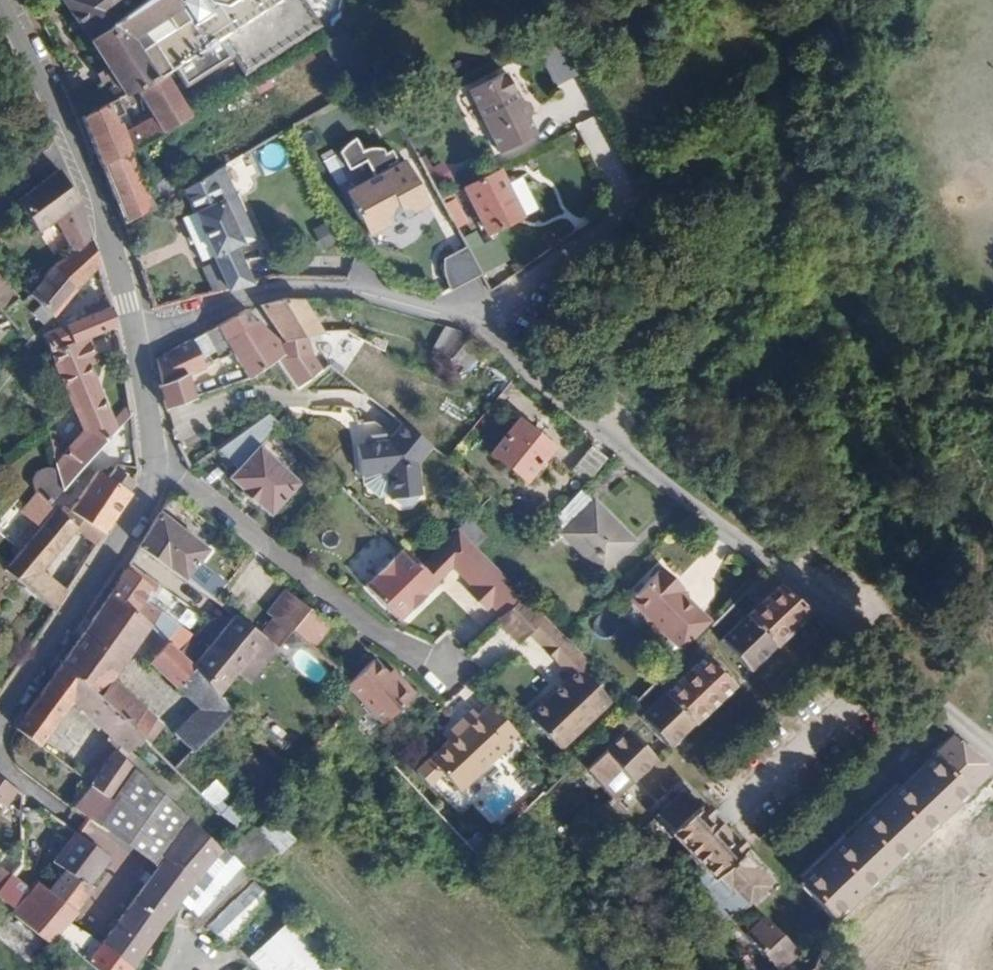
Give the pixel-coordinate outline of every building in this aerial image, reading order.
[(80,115),(91,144),(99,165),(125,151),(130,148),(160,132),(187,117),(161,73),(175,64),(185,81),(218,61),(222,67),(238,56),(246,67),(314,22),(301,0),(62,0),(100,58),(94,62),(105,81),(112,76),(117,84),(78,104),(84,114),(80,115)] [(101,83),(105,81),(94,62),(89,65),(101,83)] [(526,117),(522,108),(505,74),(469,92),(499,154),(535,137),(526,117)] [(528,106),(522,108),(526,117),(532,114),(528,106)] [(344,139),(336,148),(345,165),(363,156),(369,169),(366,171),(355,181),(345,193),(360,222),(365,224),(369,225),(373,224),(380,221),(385,216),(381,210),(394,202),(397,208),(408,199),(418,187),(402,158),(397,160),(386,142),(380,147),(378,142),(374,141),(368,142),(358,145),(352,134),(351,134),(344,139)] [(130,148),(125,151),(132,167),(138,163),(130,148)] [(125,151),(99,165),(114,202),(121,221),(150,206),(132,167),(125,151)] [(59,168),(14,201),(36,230),(56,216),(79,199),(59,168)] [(192,183),(181,189),(191,212),(219,199),(240,242),(251,236),(219,169),(192,183)] [(506,186),(498,171),(465,188),(487,233),(521,217),(506,186)] [(513,182),(506,186),(521,217),(529,213),(513,182)] [(66,252),(90,237),(85,221),(79,199),(56,216),(66,250),(66,252)] [(191,212),(212,255),(232,246),(240,242),(219,199),(191,212)] [(201,261),(212,255),(191,212),(180,218),(201,261)] [(471,259),(457,233),(435,246),(435,249),(435,251),(435,255),(436,262),(436,265),(437,268),(438,270),(439,272),(440,275),(471,259)] [(75,289),(97,265),(90,237),(66,252),(66,250),(49,266),(75,289)] [(495,237),(473,247),(484,270),(506,260),(495,237)] [(228,289),(250,284),(238,257),(236,252),(232,246),(212,255),(228,289)] [(49,317),(75,289),(49,266),(26,294),(28,295),(38,305),(31,312),(41,322),(48,316),(49,317)] [(2,313),(16,299),(17,298),(0,281),(0,311),(2,313)] [(41,335),(48,351),(78,339),(79,342),(88,338),(115,327),(107,297),(95,302),(96,304),(83,310),(86,316),(41,335)] [(283,340),(322,335),(300,299),(283,298),(260,305),(283,340)] [(253,322),(244,309),(207,329),(203,331),(220,357),(231,351),(233,350),(226,340),(254,324),(253,322)] [(275,359),(276,361),(290,350),(280,342),(257,321),(253,322),(254,324),(226,340),(233,350),(231,351),(247,377),(249,376),(250,377),(275,359)] [(468,351),(473,344),(457,331),(446,328),(432,345),(444,356),(445,355),(457,365),(468,351)] [(78,339),(48,351),(71,406),(82,431),(92,455),(114,429),(88,366),(98,361),(88,338),(79,342),(78,339)] [(203,364),(191,338),(157,358),(161,382),(162,383),(185,372),(203,364)] [(475,357),(468,351),(457,365),(464,370),(475,357)] [(160,397),(163,406),(192,395),(185,372),(162,383),(161,382),(157,383),(160,397)] [(245,429),(215,449),(233,467),(225,475),(238,488),(236,491),(250,503),(252,502),(264,513),(294,482),(256,444),(275,423),(266,413),(245,429)] [(413,459),(427,441),(400,419),(386,436),(382,436),(382,433),(365,434),(365,438),(353,439),(356,469),(383,467),(385,494),(390,494),(390,496),(397,501),(405,500),(411,494),(411,491),(416,491),(413,459)] [(518,420),(491,454),(525,481),(552,447),(518,420)] [(82,431),(54,465),(54,467),(61,490),(92,455),(82,431)] [(590,448),(572,470),(587,482),(604,460),(590,448)] [(61,490),(54,467),(54,468),(45,466),(43,466),(40,466),(36,468),(32,471),(30,473),(29,476),(27,482),(28,485),(29,488),(30,490),(31,492),(16,511),(28,519),(15,536),(25,543),(4,569),(24,586),(39,569),(72,527),(94,544),(96,541),(102,533),(67,509),(67,510),(60,505),(56,509),(49,504),(61,490)] [(107,478),(95,470),(67,509),(102,533),(128,492),(127,491),(130,481),(114,468),(107,478)] [(632,540),(579,492),(537,537),(549,549),(561,538),(600,574),(632,540)] [(206,549),(158,511),(146,528),(137,544),(182,579),(206,549)] [(464,520),(454,530),(471,547),(481,537),(464,520)] [(432,582),(431,581),(448,565),(459,576),(460,577),(481,557),(471,547),(454,530),(418,568),(399,548),(387,561),(386,559),(372,573),(373,575),(361,587),(394,620),(405,609),(406,609),(420,596),(419,595),(432,582)] [(469,588),(465,592),(483,611),(488,607),(499,618),(521,597),(481,557),(460,577),(459,578),(469,588)] [(24,586),(34,594),(49,577),(39,569),(24,586)] [(137,581),(123,569),(109,593),(128,608),(139,594),(144,588),(137,581)] [(660,569),(628,602),(666,639),(678,651),(707,622),(695,610),(678,593),(672,587),(675,583),(660,569)] [(776,587),(760,574),(730,605),(743,619),(776,587)] [(142,576),(137,581),(144,588),(139,594),(144,598),(153,586),(142,576)] [(34,594),(51,609),(60,596),(64,589),(49,577),(34,594)] [(681,589),(675,583),(672,587),(678,593),(681,589)] [(806,613),(776,587),(743,619),(770,647),(806,613)] [(289,630),(306,609),(283,590),(265,613),(271,618),(257,636),(261,640),(274,649),(275,651),(291,632),(289,630)] [(128,608),(109,593),(99,607),(91,618),(130,650),(147,625),(128,608)] [(139,594),(128,608),(147,625),(164,642),(174,628),(160,612),(144,598),(139,594)] [(499,618),(494,623),(514,645),(525,636),(543,619),(521,597),(499,618)] [(330,628),(306,609),(289,630),(291,632),(312,649),(330,628)] [(261,640),(257,636),(232,617),(189,668),(191,671),(215,695),(233,673),(261,640)] [(119,665),(130,650),(91,618),(85,626),(81,632),(119,665)] [(567,678),(585,660),(564,640),(543,619),(525,636),(567,678)] [(743,619),(718,642),(746,670),(770,647),(743,619)] [(119,665),(81,632),(76,640),(59,663),(97,696),(111,677),(119,665)] [(245,683),(274,649),(261,640),(233,673),(245,683)] [(191,671),(189,668),(174,652),(165,643),(150,661),(177,686),(191,671)] [(733,684),(705,656),(663,696),(690,724),(733,684)] [(126,750),(138,737),(97,696),(59,663),(36,695),(24,712),(48,728),(70,699),(126,750)] [(395,687),(385,676),(373,663),(346,687),(381,725),(413,696),(401,682),(395,687)] [(192,751),(231,711),(215,695),(191,671),(177,686),(202,710),(176,735),(192,751)] [(577,671),(526,720),(556,752),(607,703),(577,671)] [(391,672),(385,676),(395,687),(401,682),(391,672)] [(138,737),(154,718),(111,677),(97,696),(138,737)] [(663,696),(639,718),(667,747),(690,724),(663,696)] [(503,746),(513,736),(486,707),(475,717),(474,717),(445,744),(426,761),(457,793),(505,749),(503,746)] [(37,743),(48,728),(24,712),(14,726),(37,743)] [(440,739),(445,744),(474,717),(469,712),(440,739)] [(138,737),(143,742),(160,724),(154,718),(138,737)] [(667,747),(639,718),(627,730),(655,759),(667,747)] [(655,759),(627,730),(583,772),(597,787),(611,801),(655,759)] [(991,770),(953,736),(934,754),(968,791),(991,770)] [(114,748),(90,781),(89,783),(109,797),(130,765),(114,748)] [(968,791),(934,754),(798,884),(831,920),(921,835),(968,791)] [(130,765),(109,797),(94,820),(156,865),(187,821),(130,765)] [(0,777),(0,813),(20,826),(20,805),(20,790),(0,777)] [(89,783),(71,808),(92,823),(94,820),(109,797),(89,783)] [(664,807),(655,817),(690,853),(741,906),(742,908),(769,881),(741,854),(744,851),(698,803),(696,806),(681,791),(664,807)] [(219,850),(187,821),(156,865),(94,954),(83,947),(89,938),(66,921),(74,909),(47,889),(49,886),(37,878),(14,915),(46,939),(54,929),(88,962),(87,963),(95,969),(124,969),(154,929),(175,899),(177,897),(219,850)] [(272,852),(254,833),(251,829),(228,851),(249,874),(272,852)] [(64,866),(86,881),(106,855),(73,830),(53,860),(64,866)] [(992,952),(992,881),(969,855),(939,882),(928,869),(941,857),(921,835),(831,920),(845,934),(815,961),(811,969),(973,969),(992,952)] [(939,882),(969,855),(957,843),(941,857),(928,869),(939,882)] [(197,917),(243,871),(226,853),(180,900),(197,917)] [(741,906),(690,853),(674,867),(726,922),(741,906)] [(74,909),(91,885),(86,881),(64,866),(49,886),(47,889),(74,909)] [(251,883),(206,927),(222,944),(269,899),(251,883)] [(742,937),(760,956),(785,933),(766,914),(742,937)] [(46,939),(14,915),(0,928),(0,933),(37,962),(51,942),(46,939)] [(321,956),(288,921),(254,954),(270,969),(308,969),(321,956)] [(321,956),(308,969),(335,969),(321,956)]
